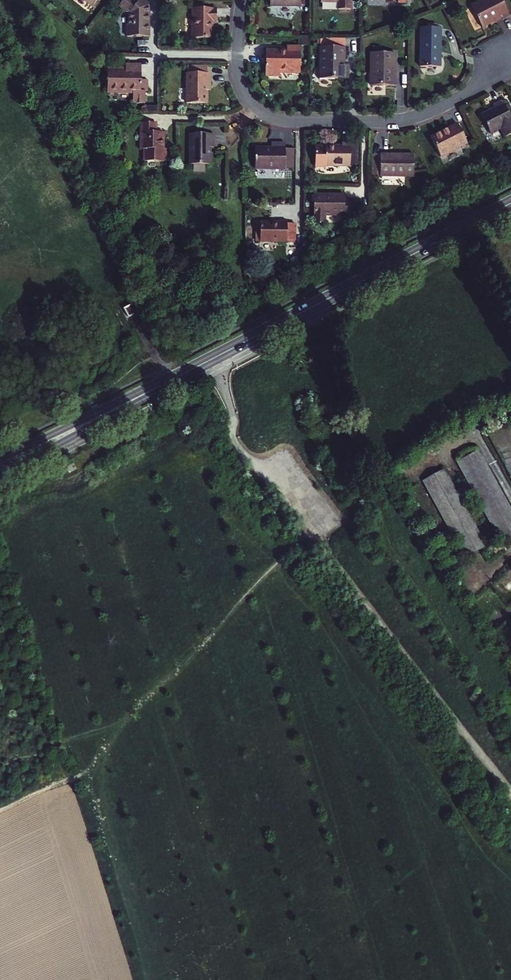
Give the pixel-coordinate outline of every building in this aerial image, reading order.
[(127,37),(149,37),(149,22),(148,22),(148,15),(149,15),(149,5),(142,0),(140,0),(138,2),(136,0),(123,0),(118,8),(128,16),(128,25),(127,25),(127,37)] [(494,22),(493,20),(501,17),(502,19),(509,15),(502,0),(482,0),(471,5),(482,27),(494,22)] [(192,38),(212,38),(213,22),(216,22),(216,8),(193,8),(192,38)] [(437,27),(427,27),(421,27),(420,66),(440,66),(441,28),(437,27)] [(265,50),(265,73),(279,73),(279,71),(300,71),(300,47),(286,47),(286,50),(265,50)] [(320,78),(340,79),(340,65),(344,65),(344,47),(320,47),(320,78)] [(370,84),(394,85),(394,78),(392,78),(393,66),(395,66),(395,53),(371,52),(370,84)] [(107,69),(107,92),(133,92),(133,102),(145,102),(146,91),(141,91),(141,81),(141,65),(125,65),(125,69),(107,69)] [(187,73),(187,103),(206,103),(207,83),(210,83),(210,73),(207,73),(190,73),(187,73)] [(505,136),(510,133),(510,117),(509,113),(505,106),(502,100),(493,105),(494,108),(481,114),(490,132),(500,127),(505,136)] [(145,161),(166,161),(166,149),(163,149),(163,132),(156,132),(156,123),(141,123),(141,149),(144,149),(145,161)] [(440,156),(467,142),(458,124),(431,138),(440,156)] [(191,133),(190,164),(210,164),(210,146),(214,146),(214,134),(191,133)] [(285,168),(285,148),(285,143),(271,142),(271,147),(255,147),(255,168),(285,168)] [(350,153),(351,142),(342,142),(342,144),(325,144),(316,144),(315,158),(325,158),(325,165),(350,165),(350,162),(350,153)] [(359,142),(351,142),(350,153),(359,153),(359,142)] [(350,153),(350,162),(359,162),(359,153),(350,153)] [(380,154),(372,155),(372,175),(380,175),(380,154)] [(380,154),(380,175),(414,175),(414,154),(380,154)] [(352,212),(352,199),(344,199),(344,194),(315,194),(315,221),(325,221),(325,214),(352,214),(352,212)] [(260,220),(260,240),(287,240),(287,220),(278,220),(279,221),(275,221),(275,220),(260,220)] [(134,303),(123,309),(127,318),(139,313),(134,303)] [(457,462),(500,539),(510,532),(510,511),(478,451),(457,462)] [(444,470),(423,481),(460,548),(465,558),(486,546),(444,470)] [(465,558),(460,548),(444,556),(450,567),(465,558)] [(505,639),(510,635),(510,624),(510,623),(499,629),(505,639)]
